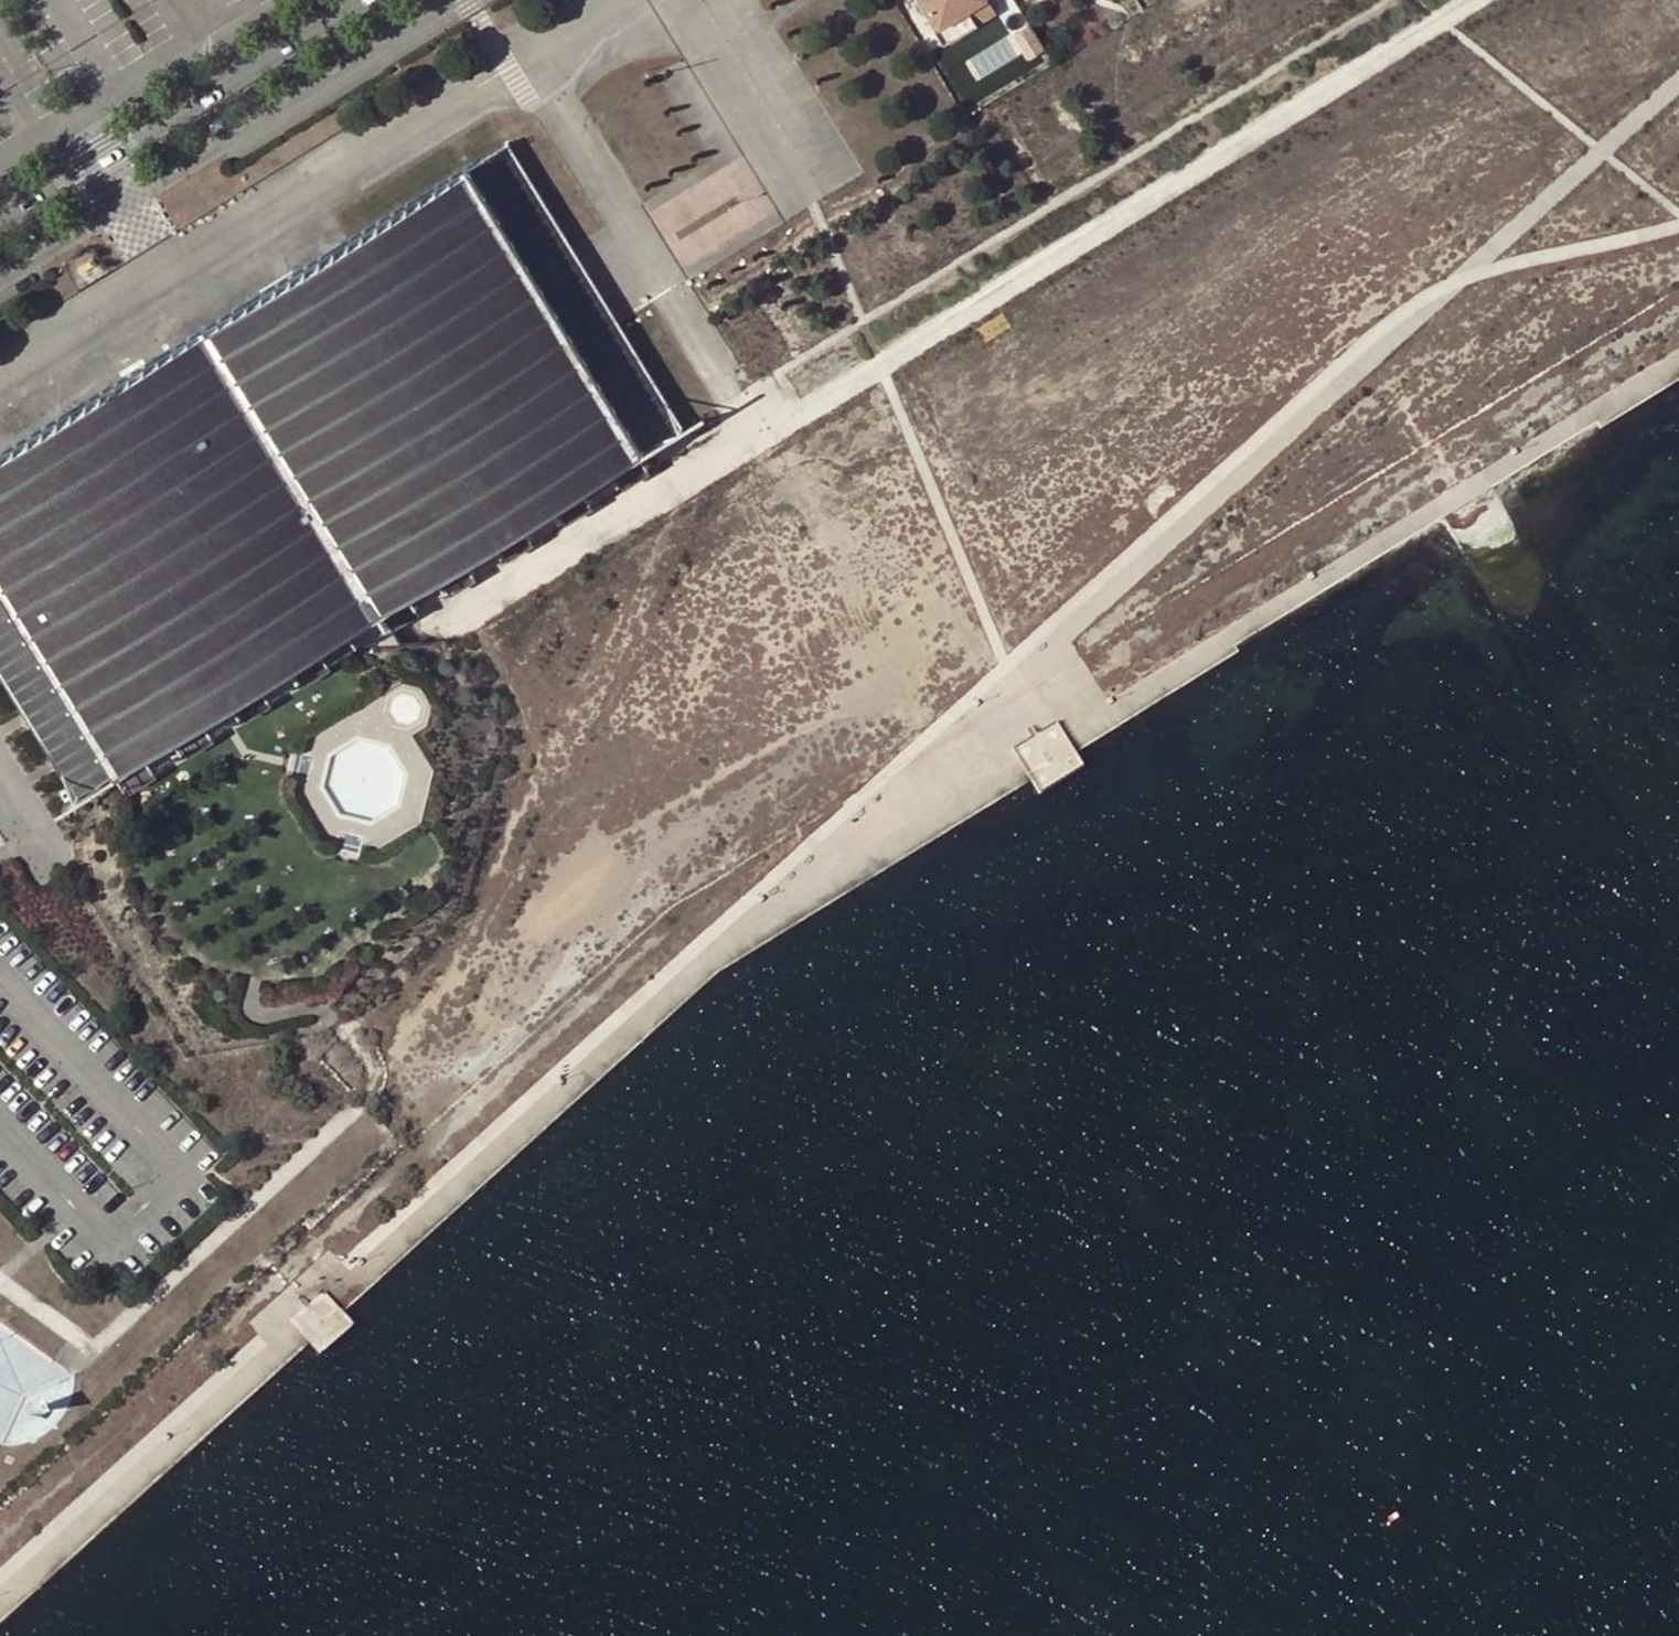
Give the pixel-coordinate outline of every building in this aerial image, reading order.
[(937,27),(965,9),(980,0),(921,0),(937,27)] [(985,0),(980,0),(965,9),(972,21),(991,9),(985,0)] [(507,143),(468,167),(641,451),(682,427),(618,324),(571,247),(507,143)] [(0,455),(0,589),(114,775),(383,610),(641,451),(468,167),(430,190),(0,455)] [(1,676),(22,711),(29,722),(50,756),(58,769),(76,799),(77,798),(114,775),(0,589),(0,675),(1,676)]
